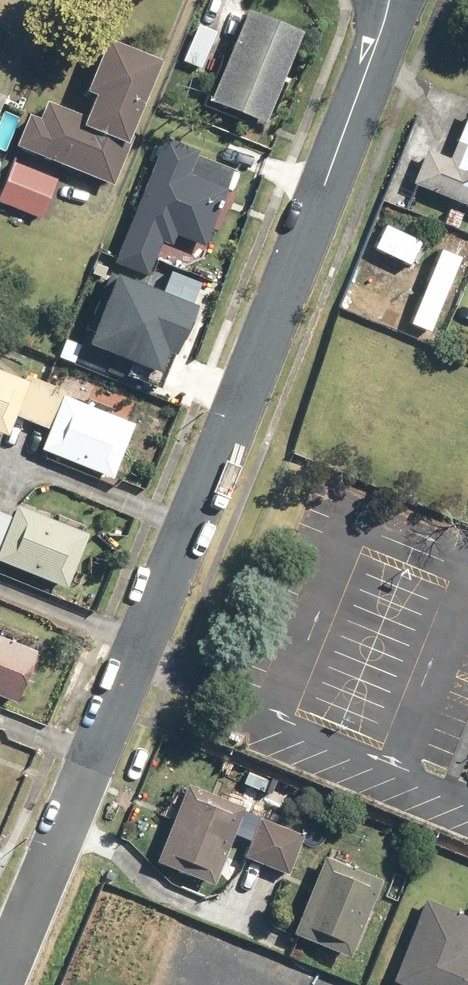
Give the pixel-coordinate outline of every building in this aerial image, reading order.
[(305,29),(249,6),(211,99),(268,122),(305,29)] [(199,19),(180,62),(202,72),(221,29),(199,19)] [(38,96),(19,146),(114,183),(163,57),(110,36),(90,89),(97,92),(88,115),(38,96)] [(415,183),(467,205),(467,122),(452,159),(429,150),(415,183)] [(167,133),(117,260),(149,273),(162,241),(175,246),(173,252),(200,263),(229,189),(191,174),(201,147),(167,133)] [(16,158),(0,200),(0,202),(45,220),(62,176),(16,158)] [(112,272),(87,338),(158,365),(166,346),(172,349),(190,302),(112,272)] [(0,368),(0,430),(11,435),(19,414),(52,428),(44,448),(117,477),(138,424),(0,368)] [(18,502),(14,515),(0,509),(0,560),(70,587),(92,531),(18,502)] [(0,633),(0,696),(18,703),(40,650),(0,633)] [(174,817),(158,862),(217,884),(246,803),(190,783),(187,791),(179,788),(169,815),(174,817)] [(304,833),(262,817),(247,856),(290,872),(304,833)] [(325,854),(294,932),(355,956),(386,878),(325,854)] [(396,980),(409,984),(467,984),(467,915),(429,899),(396,980)]
